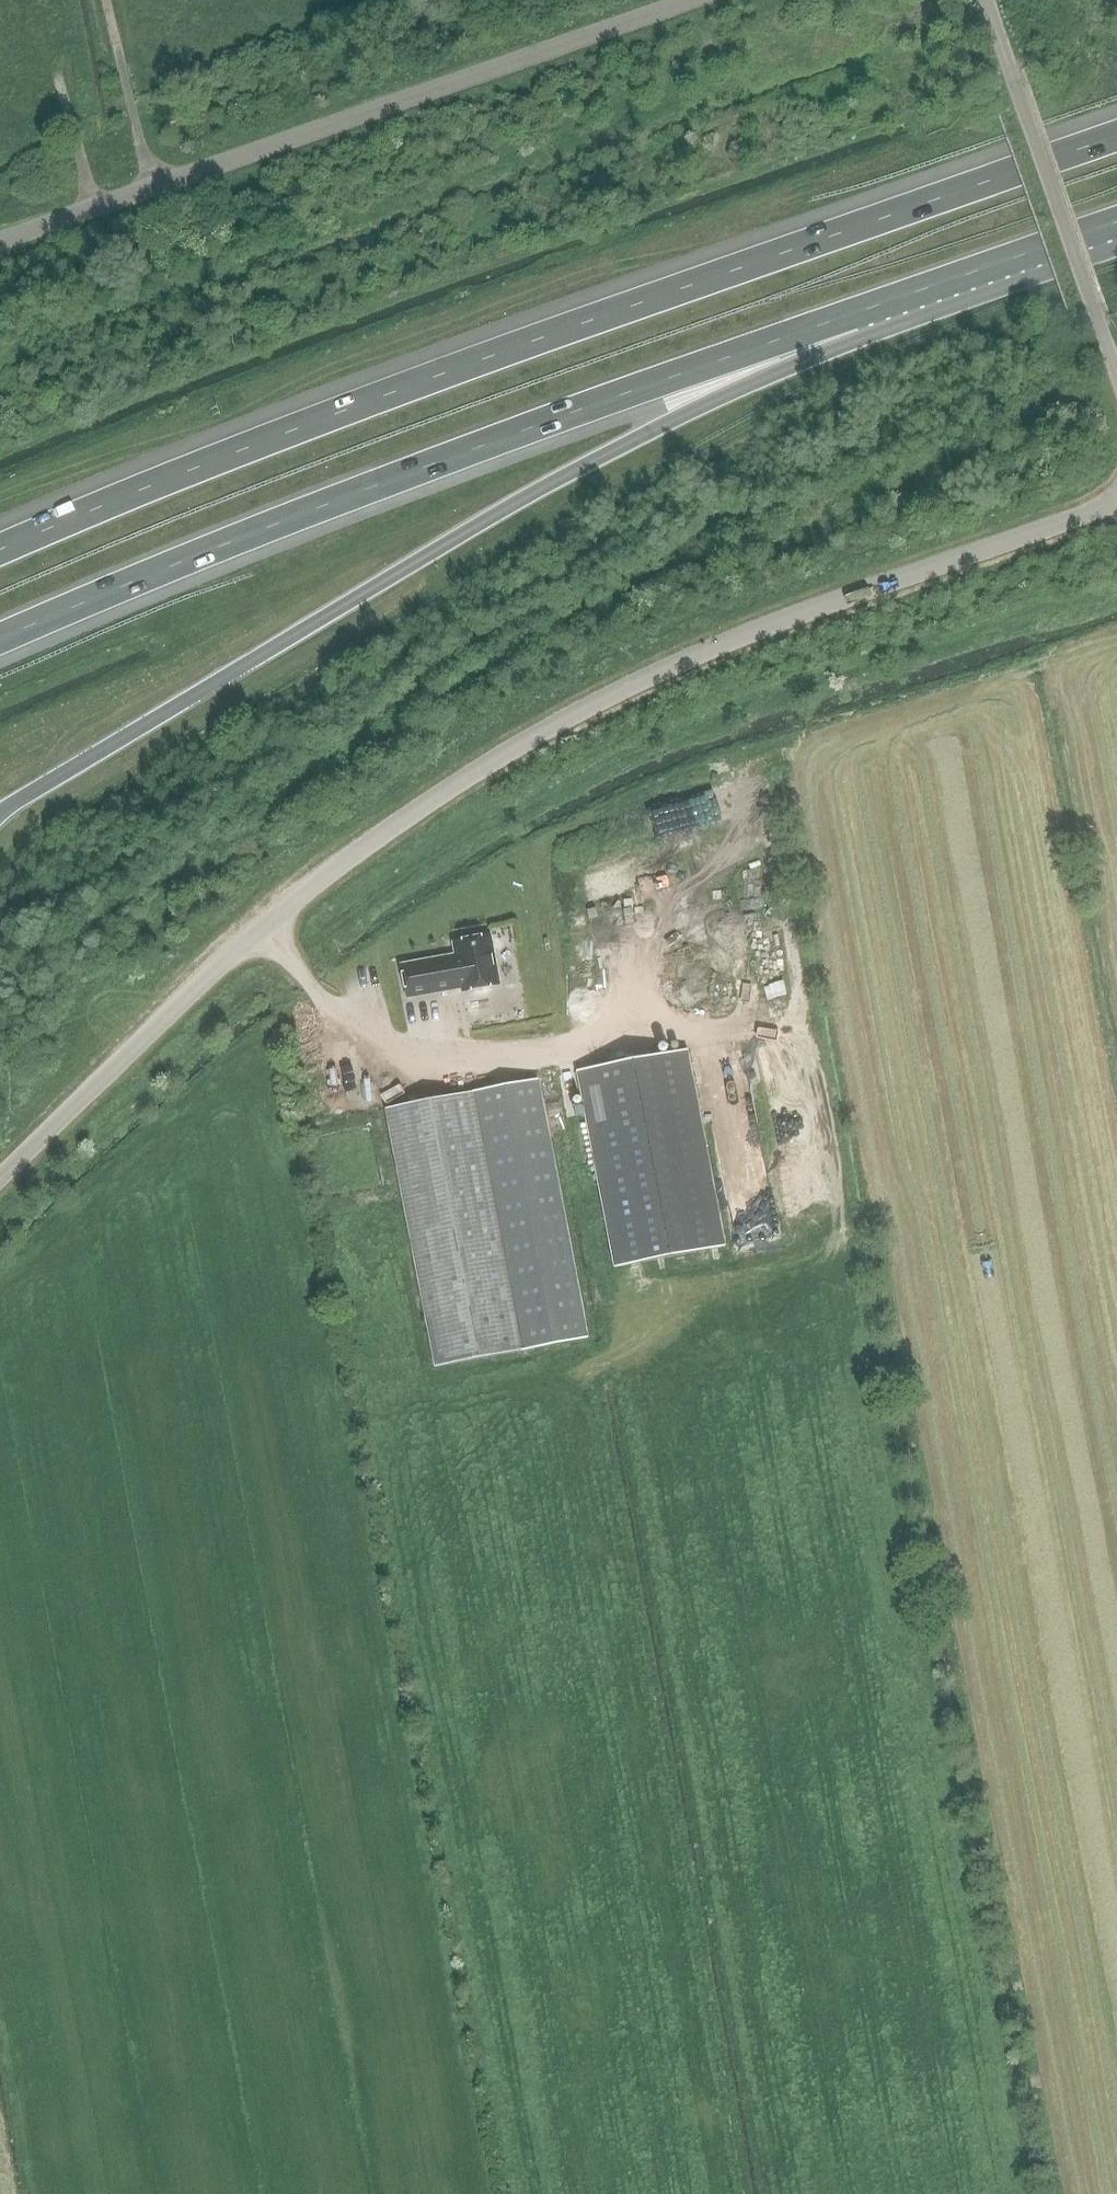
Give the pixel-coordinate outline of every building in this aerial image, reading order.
[(489,936),(453,943),(456,958),(446,960),(446,957),(401,966),(406,997),(461,987),(462,992),(498,985),(489,936)] [(691,1051),(578,1071),(614,1267),(726,1247),(691,1051)] [(589,1338),(539,1079),(384,1109),(434,1368),(589,1338)]
